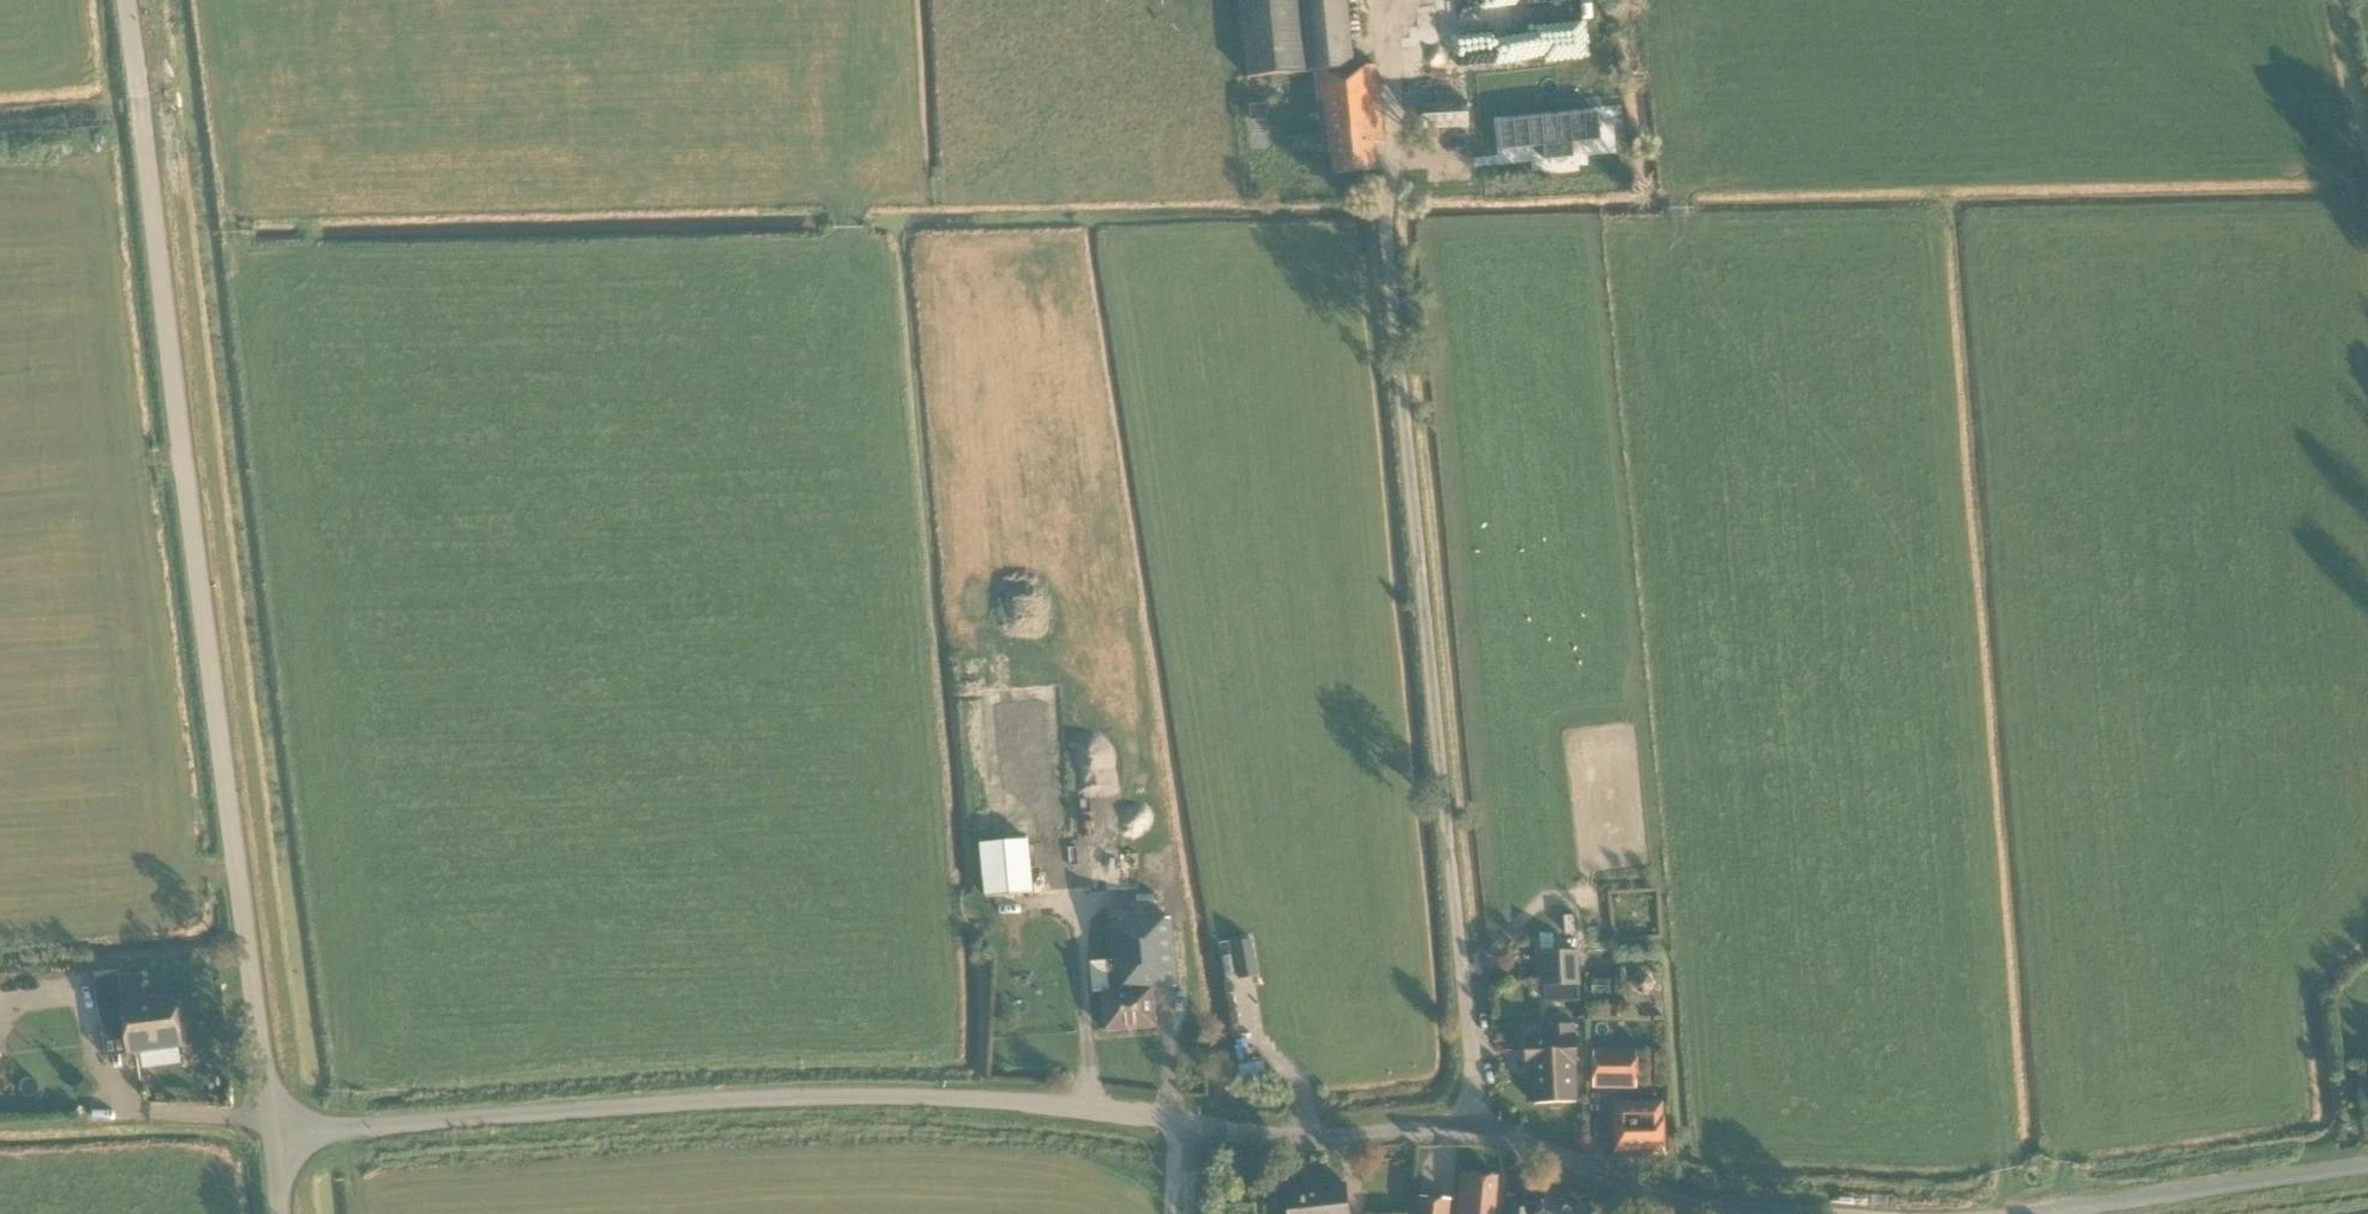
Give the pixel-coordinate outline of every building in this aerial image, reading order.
[(1347,0),(1240,0),(1247,78),(1313,72),(1321,154),(1331,153),(1333,174),(1375,170),(1373,144),(1383,143),(1375,65),(1353,67),(1347,0)] [(1421,103),(1422,131),(1468,128),(1467,101),(1421,103)] [(1266,105),(1250,105),(1251,122),(1266,121),(1266,105)] [(1573,144),(1601,142),(1598,113),(1498,123),(1501,152),(1544,148),(1545,161),(1575,159),(1573,144)] [(1047,712),(975,719),(989,861),(1061,853),(1047,712)] [(1189,986),(1183,917),(1108,924),(1112,971),(1107,972),(1109,992),(1101,992),(1104,1031),(1155,1027),(1152,989),(1189,986)] [(1233,942),(1240,979),(1257,977),(1250,939),(1233,942)] [(1542,954),(1544,986),(1580,985),(1579,953),(1542,954)] [(117,971),(94,974),(104,1040),(125,1037),(128,1054),(182,1047),(175,997),(121,1004),(117,971)] [(1640,993),(1640,995),(1646,995),(1646,993),(1648,993),(1653,984),(1648,976),(1638,976),(1633,984),(1638,993),(1640,993)] [(1530,1067),(1532,1104),(1577,1102),(1573,1025),(1545,1026),(1545,1038),(1524,1039),(1526,1067),(1530,1067)] [(1636,1052),(1592,1053),(1593,1089),(1637,1088),(1636,1052)] [(1614,1118),(1614,1153),(1663,1152),(1663,1118),(1661,1118),(1661,1103),(1615,1103),(1615,1118),(1614,1118)] [(1497,1176),(1460,1173),(1456,1213),(1494,1213),(1497,1176)] [(1345,1184),(1286,1191),(1288,1213),(1348,1213),(1345,1184)] [(1546,1195),(1541,1206),(1528,1205),(1512,1203),(1511,1213),(1587,1213),(1546,1195)] [(1449,1200),(1421,1197),(1419,1213),(1448,1213),(1449,1200)]
